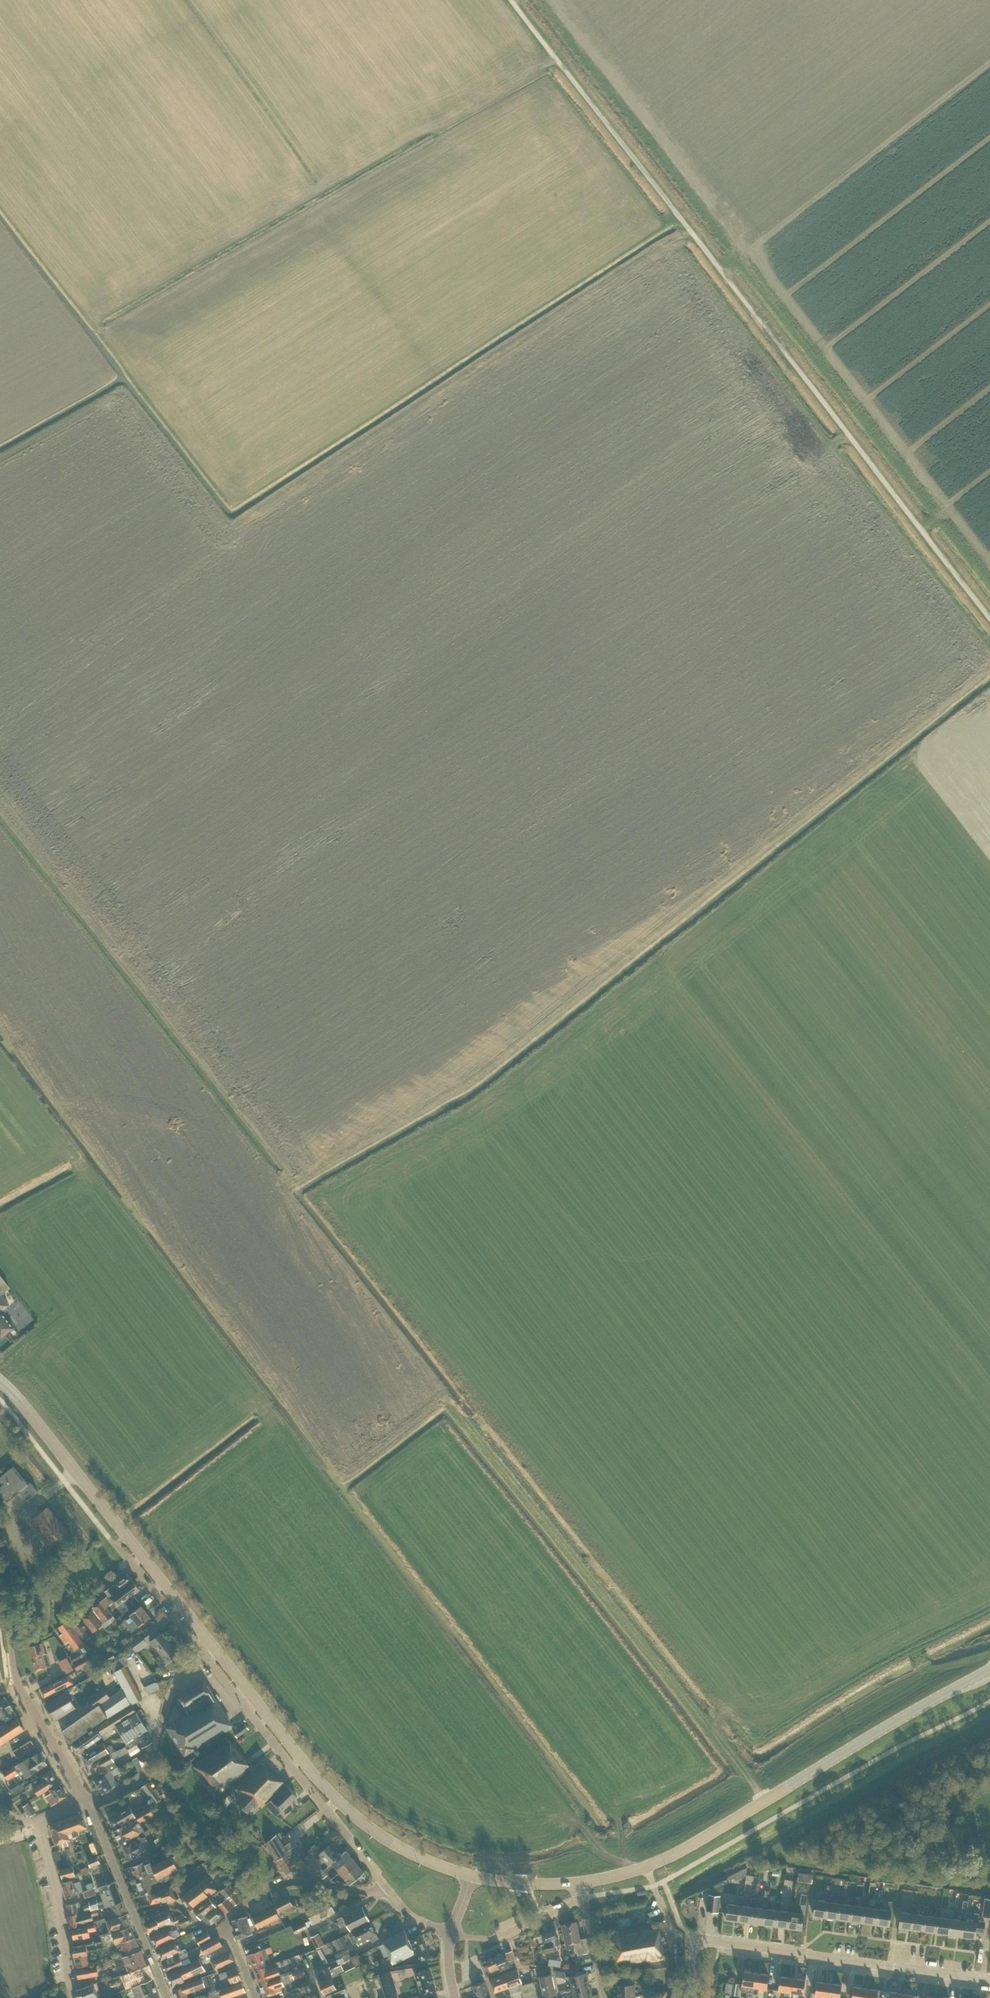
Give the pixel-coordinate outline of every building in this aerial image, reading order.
[(1,1338),(14,1327),(21,1322),(8,1306),(10,1305),(1,1294),(10,1287),(0,1275),(0,1336),(1,1338)] [(0,1476),(0,1499),(2,1501),(4,1498),(7,1501),(19,1492),(20,1491),(27,1500),(38,1491),(30,1482),(28,1484),(13,1466),(0,1476)] [(47,1508),(33,1519),(31,1521),(50,1544),(66,1531),(47,1508)] [(105,1591),(109,1596),(131,1579),(127,1574),(105,1591)] [(122,1614),(129,1609),(123,1602),(139,1590),(131,1579),(109,1596),(122,1614)] [(106,1607),(111,1603),(106,1596),(92,1607),(104,1622),(113,1616),(106,1607)] [(132,1612),(129,1609),(122,1614),(117,1618),(120,1623),(124,1621),(128,1626),(135,1620),(139,1626),(150,1617),(141,1605),(132,1612)] [(81,1617),(93,1632),(102,1625),(91,1610),(81,1617)] [(72,1625),(80,1635),(87,1629),(80,1619),(72,1625)] [(69,1641),(75,1650),(85,1644),(68,1620),(59,1627),(63,1633),(60,1635),(66,1643),(69,1641)] [(159,1634),(155,1630),(144,1639),(149,1645),(152,1643),(161,1654),(154,1659),(161,1668),(172,1659),(168,1654),(175,1649),(162,1632),(159,1634)] [(82,1637),(87,1644),(93,1640),(88,1633),(82,1637)] [(42,1643),(28,1647),(35,1671),(46,1668),(45,1667),(51,1666),(47,1653),(45,1653),(42,1643)] [(77,1670),(91,1662),(88,1656),(73,1664),(77,1670)] [(74,1669),(67,1657),(58,1661),(65,1674),(74,1669)] [(92,1670),(89,1664),(83,1667),(86,1673),(92,1670)] [(125,1693),(130,1702),(141,1696),(135,1684),(125,1666),(115,1671),(126,1692),(125,1693)] [(41,1690),(45,1698),(73,1684),(69,1676),(41,1690)] [(149,1692),(161,1687),(158,1679),(146,1684),(149,1692)] [(204,1682),(178,1699),(188,1713),(177,1719),(177,1720),(167,1727),(184,1755),(195,1748),(196,1750),(232,1727),(213,1697),(204,1682)] [(78,1739),(124,1706),(130,1702),(125,1693),(124,1691),(122,1688),(110,1697),(103,1686),(88,1697),(95,1707),(62,1730),(70,1743),(77,1738),(78,1739)] [(46,1704),(55,1719),(75,1708),(66,1692),(46,1704)] [(24,1729),(17,1717),(12,1709),(13,1708),(10,1704),(9,1705),(5,1697),(0,1699),(0,1745),(24,1729)] [(130,1702),(124,1706),(78,1739),(72,1743),(77,1750),(80,1748),(83,1753),(97,1745),(95,1741),(102,1737),(103,1739),(111,1734),(108,1731),(117,1726),(124,1738),(127,1743),(136,1736),(140,1742),(142,1747),(152,1741),(145,1730),(147,1729),(130,1702)] [(233,1732),(237,1737),(249,1729),(245,1723),(233,1732)] [(127,1743),(126,1747),(128,1749),(137,1744),(140,1742),(136,1736),(127,1743)] [(193,1766),(206,1782),(205,1784),(207,1787),(209,1787),(216,1795),(224,1789),(222,1787),(249,1767),(229,1739),(193,1766)] [(13,1751),(18,1759),(36,1748),(31,1740),(13,1751)] [(83,1755),(89,1764),(114,1750),(111,1744),(106,1748),(103,1743),(83,1755)] [(131,1755),(140,1750),(137,1744),(128,1749),(129,1752),(131,1755)] [(113,1760),(129,1752),(128,1749),(126,1747),(120,1750),(115,1751),(110,1753),(91,1763),(98,1777),(117,1767),(113,1760)] [(30,1758),(37,1770),(47,1764),(41,1754),(39,1752),(30,1758)] [(143,1752),(139,1759),(142,1766),(144,1762),(148,1754),(143,1752)] [(30,1758),(29,1757),(14,1766),(13,1765),(3,1772),(7,1780),(22,1770),(27,1777),(37,1770),(30,1758)] [(237,1788),(245,1795),(237,1804),(247,1812),(256,1803),(261,1807),(285,1783),(261,1762),(237,1788)] [(124,1776),(124,1775),(120,1767),(114,1770),(119,1779),(124,1776)] [(33,1788),(38,1796),(58,1783),(50,1770),(41,1776),(44,1781),(33,1788)] [(94,1780),(102,1793),(113,1787),(118,1784),(110,1771),(94,1780)] [(148,1782),(142,1786),(150,1797),(151,1796),(156,1802),(161,1799),(148,1782)] [(46,1796),(52,1805),(66,1796),(58,1783),(49,1789),(51,1793),(46,1796)] [(265,1804),(273,1813),(278,1808),(281,1811),(297,1796),(286,1785),(271,1800),(265,1804)] [(158,1787),(154,1789),(159,1795),(162,1793),(158,1787)] [(225,1806),(233,1798),(229,1794),(221,1803),(218,1807),(223,1811),(227,1807),(225,1806)] [(23,1806),(30,1816),(35,1812),(28,1803),(23,1806)] [(137,1818),(135,1814),(129,1805),(124,1808),(115,1814),(114,1812),(108,1816),(109,1817),(108,1818),(114,1830),(116,1829),(137,1818)] [(137,1818),(116,1829),(114,1830),(121,1844),(124,1843),(139,1835),(140,1832),(144,1830),(140,1822),(154,1814),(149,1806),(135,1814),(137,1818)] [(81,1813),(68,1818),(71,1827),(63,1830),(67,1841),(69,1840),(70,1840),(70,1838),(79,1835),(78,1831),(87,1828),(81,1813)] [(63,1830),(71,1827),(68,1818),(51,1824),(52,1824),(49,1825),(52,1835),(55,1843),(59,1842),(60,1843),(62,1842),(64,1847),(69,1845),(71,1850),(74,1849),(70,1840),(69,1840),(67,1841),(63,1830)] [(293,1847),(290,1842),(283,1846),(279,1840),(283,1837),(279,1832),(276,1834),(265,1842),(275,1858),(276,1858),(286,1874),(305,1862),(299,1854),(294,1846),(293,1847)] [(122,1845),(132,1866),(137,1864),(143,1862),(138,1853),(146,1849),(143,1842),(147,1840),(145,1836),(140,1838),(140,1836),(122,1845)] [(308,1851),(310,1853),(319,1865),(324,1861),(328,1866),(334,1861),(332,1859),(340,1852),(339,1851),(338,1852),(330,1844),(322,1851),(315,1844),(308,1851)] [(327,1874),(331,1872),(329,1869),(334,1865),(337,1869),(351,1856),(345,1850),(341,1853),(340,1852),(332,1859),(334,1861),(328,1866),(323,1870),(327,1874)] [(59,1851),(52,1852),(54,1861),(61,1859),(59,1851)] [(153,1872),(136,1879),(141,1895),(149,1892),(161,1889),(160,1887),(159,1887),(157,1881),(161,1880),(164,1879),(165,1880),(173,1876),(171,1871),(185,1863),(180,1852),(152,1867),(154,1871),(153,1872)] [(327,1874),(323,1870),(319,1865),(310,1853),(304,1858),(316,1873),(317,1871),(323,1878),(327,1874)] [(90,1867),(100,1863),(97,1856),(88,1860),(90,1867)] [(350,1884),(364,1872),(351,1856),(337,1869),(340,1873),(332,1880),(333,1882),(347,1884),(348,1882),(350,1884)] [(137,1864),(132,1866),(136,1879),(153,1872),(150,1863),(144,1865),(143,1861),(143,1862),(137,1864)] [(73,1866),(60,1869),(62,1879),(76,1875),(73,1866)] [(797,1881),(812,1883),(813,1874),(798,1872),(797,1881)] [(201,1902),(217,1890),(207,1876),(180,1897),(185,1904),(185,1903),(190,1910),(201,1902)] [(76,1894),(83,1892),(83,1891),(87,1890),(85,1883),(81,1885),(80,1881),(73,1883),(72,1880),(62,1883),(66,1898),(76,1895),(76,1894)] [(106,1907),(107,1906),(122,1902),(114,1881),(99,1888),(106,1907)] [(175,1887),(180,1895),(189,1889),(183,1881),(175,1887)] [(718,1912),(722,1882),(709,1889),(706,1911),(718,1912)] [(222,1890),(234,1905),(240,1901),(233,1892),(227,1885),(222,1890)] [(813,1915),(826,1917),(828,1901),(830,1902),(831,1893),(832,1886),(827,1885),(825,1901),(815,1900),(813,1915)] [(85,1898),(96,1895),(93,1887),(87,1890),(83,1891),(83,1892),(85,1898)] [(170,1887),(149,1893),(151,1904),(167,1900),(167,1902),(176,1900),(170,1887)] [(751,1922),(764,1924),(766,1908),(767,1909),(768,1900),(770,1890),(765,1890),(764,1899),(763,1908),(755,1907),(753,1907),(751,1922)] [(803,1914),(805,1914),(807,1895),(801,1894),(800,1904),(801,1904),(800,1913),(792,1912),(791,1912),(789,1927),(801,1929),(803,1914)] [(830,1902),(828,1901),(826,1917),(839,1919),(841,1903),(842,1903),(843,1894),(839,1894),(838,1903),(830,1902)] [(275,1903),(279,1912),(293,1905),(288,1896),(275,1903)] [(726,1919),(739,1920),(741,1905),(742,1905),(743,1896),(739,1896),(738,1905),(728,1903),(726,1919)] [(839,1919),(851,1920),(853,1905),(855,1905),(856,1896),(851,1896),(850,1904),(842,1903),(841,1903),(839,1919)] [(202,1917),(216,1907),(216,1906),(209,1897),(193,1910),(201,1919),(202,1917)] [(742,1905),(741,1905),(739,1920),(751,1922),(753,1907),(755,1907),(756,1898),(751,1897),(750,1906),(742,1905)] [(864,1922),(866,1907),(867,1907),(868,1898),(864,1897),(863,1906),(855,1905),(853,1905),(851,1920),(864,1922)] [(99,1908),(97,1898),(89,1901),(90,1903),(92,1911),(97,1909),(99,1908)] [(218,1905),(225,1913),(233,1906),(226,1899),(218,1905)] [(317,1902),(305,1908),(313,1924),(329,1916),(328,1914),(334,1911),(328,1899),(318,1904),(317,1902)] [(864,1922),(876,1924),(878,1908),(880,1909),(881,1900),(876,1899),(875,1908),(867,1907),(866,1907),(864,1922)] [(962,1936),(964,1920),(965,1920),(968,1901),(963,1900),(961,1920),(953,1919),(951,1918),(949,1934),(962,1936)] [(66,1904),(68,1915),(78,1913),(82,1912),(80,1901),(66,1904)] [(767,1909),(766,1908),(764,1924),(776,1926),(778,1910),(780,1910),(781,1901),(776,1901),(775,1910),(767,1909)] [(880,1909),(878,1908),(876,1924),(889,1925),(891,1911),(892,1911),(893,1901),(889,1901),(888,1910),(880,1909)] [(126,1911),(122,1902),(107,1906),(111,1917),(126,1911)] [(92,1911),(90,1903),(83,1904),(84,1912),(91,1911),(92,1911)] [(776,1926),(789,1927),(791,1912),(792,1912),(793,1903),(789,1903),(788,1911),(780,1910),(778,1910),(776,1926)] [(916,1904),(912,1904),(910,1913),(900,1911),(898,1927),(911,1929),(914,1913),(915,1913),(916,1904)] [(926,1915),(928,1915),(929,1906),(924,1905),(923,1915),(915,1913),(914,1913),(911,1929),(924,1930),(926,1915)] [(222,1915),(216,1907),(202,1917),(207,1923),(209,1922),(211,1924),(222,1915)] [(279,1917),(274,1907),(267,1911),(273,1921),(279,1917)] [(347,1924),(350,1931),(369,1921),(362,1907),(338,1919),(341,1927),(347,1924)] [(936,1932),(939,1917),(940,1917),(941,1908),(937,1907),(935,1916),(928,1915),(926,1915),(924,1930),(936,1932)] [(148,1932),(150,1934),(169,1925),(174,1923),(168,1908),(153,1915),(155,1920),(144,1925),(148,1932)] [(951,1918),(953,1919),(954,1910),(949,1909),(948,1918),(940,1917),(939,1917),(936,1932),(949,1934),(951,1918)] [(267,1911),(260,1914),(265,1924),(273,1921),(267,1911)] [(964,1920),(962,1936),(974,1937),(975,1932),(983,1934),(985,1921),(978,1920),(979,1913),(974,1912),(973,1921),(965,1920),(964,1920)] [(78,1913),(68,1915),(70,1927),(80,1925),(80,1924),(93,1920),(91,1913),(79,1916),(78,1913)] [(105,1919),(109,1932),(130,1925),(127,1913),(105,1919)] [(265,1924),(260,1914),(253,1918),(258,1928),(265,1924)] [(252,1933),(249,1924),(247,1916),(233,1920),(236,1929),(233,1930),(236,1939),(252,1933)] [(615,1967),(647,1962),(648,1970),(674,1966),(672,1957),(664,1959),(659,1923),(633,1928),(631,1916),(618,1918),(619,1927),(621,1927),(622,1929),(609,1932),(615,1967)] [(293,1928),(295,1934),(308,1928),(306,1922),(293,1928)] [(378,1938),(370,1922),(351,1932),(353,1936),(350,1937),(353,1944),(357,1942),(359,1946),(371,1940),(372,1941),(378,1938)] [(575,1942),(577,1955),(589,1952),(586,1938),(579,1939),(575,1922),(562,1925),(566,1944),(575,1942)] [(89,1931),(96,1930),(94,1923),(87,1924),(88,1924),(81,1925),(81,1926),(72,1928),(74,1939),(83,1937),(83,1938),(90,1937),(89,1931)] [(116,1944),(119,1943),(135,1938),(130,1925),(109,1932),(100,1934),(102,1940),(86,1944),(87,1951),(109,1946),(116,1944)] [(169,1925),(150,1934),(150,1935),(149,1935),(155,1948),(175,1938),(175,1937),(180,1935),(177,1929),(172,1931),(169,1925)] [(554,1946),(560,1944),(557,1933),(556,1929),(541,1934),(545,1952),(555,1950),(554,1946)] [(404,1930),(382,1941),(393,1964),(415,1954),(418,1961),(430,1957),(420,1934),(408,1939),(404,1930)] [(196,1938),(199,1944),(211,1938),(208,1932),(196,1938)] [(311,1937),(317,1949),(324,1945),(319,1934),(311,1937)] [(218,1936),(200,1945),(205,1954),(222,1945),(218,1936)] [(336,1940),(341,1948),(347,1945),(342,1936),(336,1940)] [(141,1951),(135,1938),(119,1943),(121,1948),(119,1949),(123,1956),(141,1951)] [(156,1949),(161,1961),(171,1957),(172,1959),(187,1953),(186,1948),(182,1950),(183,1950),(181,1951),(175,1939),(156,1949)] [(258,1941),(244,1946),(247,1953),(260,1948),(258,1941)] [(90,1964),(87,1951),(86,1944),(73,1946),(75,1967),(90,1964)] [(251,1961),(254,1969),(271,1964),(267,1954),(265,1948),(261,1950),(247,1955),(246,1955),(248,1962),(251,1961)] [(124,1962),(128,1972),(147,1965),(141,1951),(123,1956),(119,1958),(120,1962),(124,1962)] [(496,1956),(493,1957),(499,1971),(510,1966),(515,1965),(511,1951),(505,1953),(507,1958),(504,1958),(502,1954),(501,1954),(499,1953),(496,1955),(496,1956)] [(234,1960),(230,1952),(211,1960),(215,1969),(234,1960)] [(172,1959),(171,1957),(161,1961),(166,1972),(175,1968),(184,1965),(182,1960),(189,1957),(187,1953),(172,1959)] [(351,1956),(355,1967),(361,1964),(357,1954),(351,1956)] [(491,1974),(499,1971),(493,1957),(493,1958),(491,1957),(488,1958),(487,1960),(486,1961),(487,1965),(484,1967),(486,1971),(489,1969),(491,1974)] [(166,1972),(172,1987),(181,1983),(185,1982),(184,1980),(204,1970),(198,1958),(184,1965),(175,1968),(166,1972)] [(271,1964),(254,1969),(259,1983),(276,1977),(280,1975),(277,1966),(276,1962),(272,1963),(271,1964)] [(76,1969),(78,1978),(98,1975),(97,1965),(76,1969)] [(126,1989),(132,1986),(152,1979),(147,1965),(128,1972),(121,1975),(126,1989)] [(318,1982),(325,1994),(337,1989),(331,1977),(337,1975),(336,1973),(343,1970),(341,1965),(329,1970),(327,1967),(320,1970),(324,1978),(318,1982)] [(242,1980),(237,1966),(226,1970),(226,1971),(219,1974),(221,1979),(228,1977),(231,1984),(242,1980)] [(436,1990),(429,1967),(415,1972),(422,1995),(436,1990)] [(292,1973),(295,1980),(305,1976),(303,1969),(292,1973)] [(505,1984),(509,1993),(521,1989),(524,1997),(537,1993),(533,1981),(523,1985),(517,1969),(499,1976),(503,1985),(505,1984)] [(379,1974),(385,1995),(397,1992),(391,1971),(379,1974)] [(756,1973),(743,1971),(741,1991),(747,1992),(746,1997),(752,1997),(753,1993),(756,1973)] [(569,1976),(571,1988),(589,1983),(586,1972),(569,1976)] [(758,1987),(766,1988),(768,1974),(756,1973),(753,1993),(757,1994),(758,1987)] [(216,1990),(210,1974),(205,1975),(211,1992),(216,1990)] [(551,1974),(539,1977),(544,1997),(556,1997),(551,1974)] [(259,1983),(264,1997),(280,1991),(279,1987),(284,1985),(280,1975),(276,1977),(259,1983)] [(505,1984),(503,1985),(499,1976),(489,1979),(494,1993),(503,1990),(505,1995),(509,1993),(505,1984)] [(784,1995),(790,1996),(793,1978),(780,1976),(778,1990),(785,1991),(784,1995)] [(181,1983),(172,1987),(175,1997),(189,1997),(187,1993),(205,1986),(202,1977),(191,1981),(190,1980),(185,1982),(181,1983)] [(805,1979),(793,1978),(790,1996),(794,1997),(794,1992),(803,1994),(805,1979)] [(152,1979),(132,1986),(136,1997),(160,1997),(152,1979)] [(240,1994),(246,1992),(242,1981),(236,1983),(240,1994)] [(484,1981),(472,1986),(477,1996),(476,1997),(491,1997),(484,1981)] [(814,1995),(827,1997),(829,1983),(816,1981),(814,1995)] [(77,1997),(95,1997),(98,1997),(94,1983),(76,1990),(77,1997)] [(240,1994),(236,1983),(230,1985),(234,1996),(240,1994)] [(589,1983),(571,1988),(574,1997),(578,1997),(592,1995),(589,1983)] [(827,1997),(833,1997),(840,1997),(842,1985),(829,1983),(827,1997)] [(616,1985),(617,1996),(635,1995),(634,1984),(616,1985)] [(224,1987),(228,1997),(229,1997),(234,1996),(230,1985),(224,1987)] [(866,1988),(853,1986),(852,1997),(864,1997),(866,1988)] [(224,1987),(218,1989),(222,1997),(228,1997),(224,1987)] [(346,1988),(325,1996),(326,1997),(349,1997),(346,1988)] [(864,1997),(877,1997),(878,1990),(866,1988),(864,1997)]
